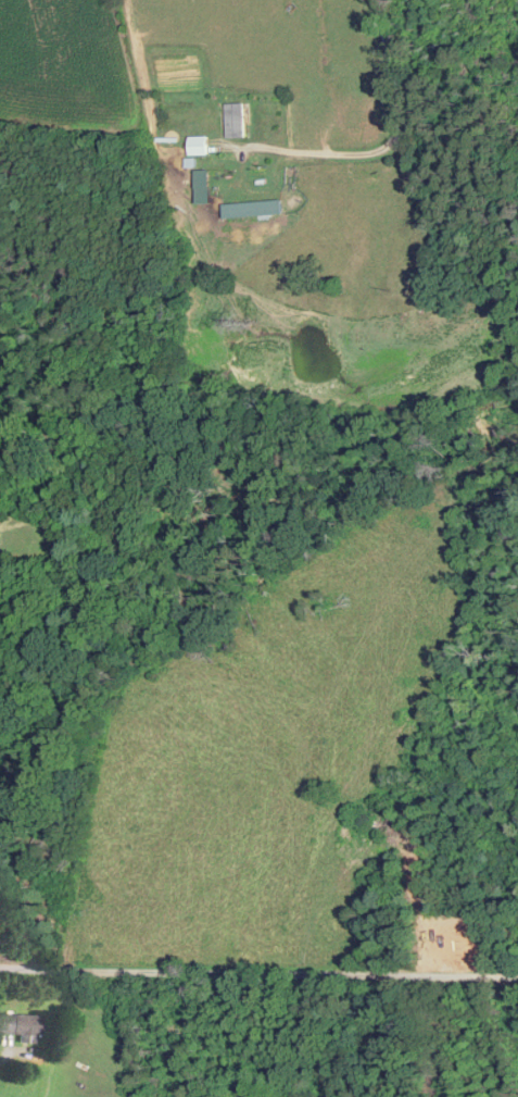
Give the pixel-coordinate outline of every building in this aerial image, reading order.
[(230,138),(248,138),(248,103),(230,103),(230,138)] [(192,136),(192,154),(211,154),(211,136),(192,136)] [(196,175),(187,176),(189,189),(198,188),(196,175)] [(226,216),(285,215),(284,201),(226,202),(226,216)] [(21,1043),(36,1044),(36,1036),(43,1036),(44,1016),(0,1015),(0,1025),(0,1036),(21,1036),(21,1043)]
